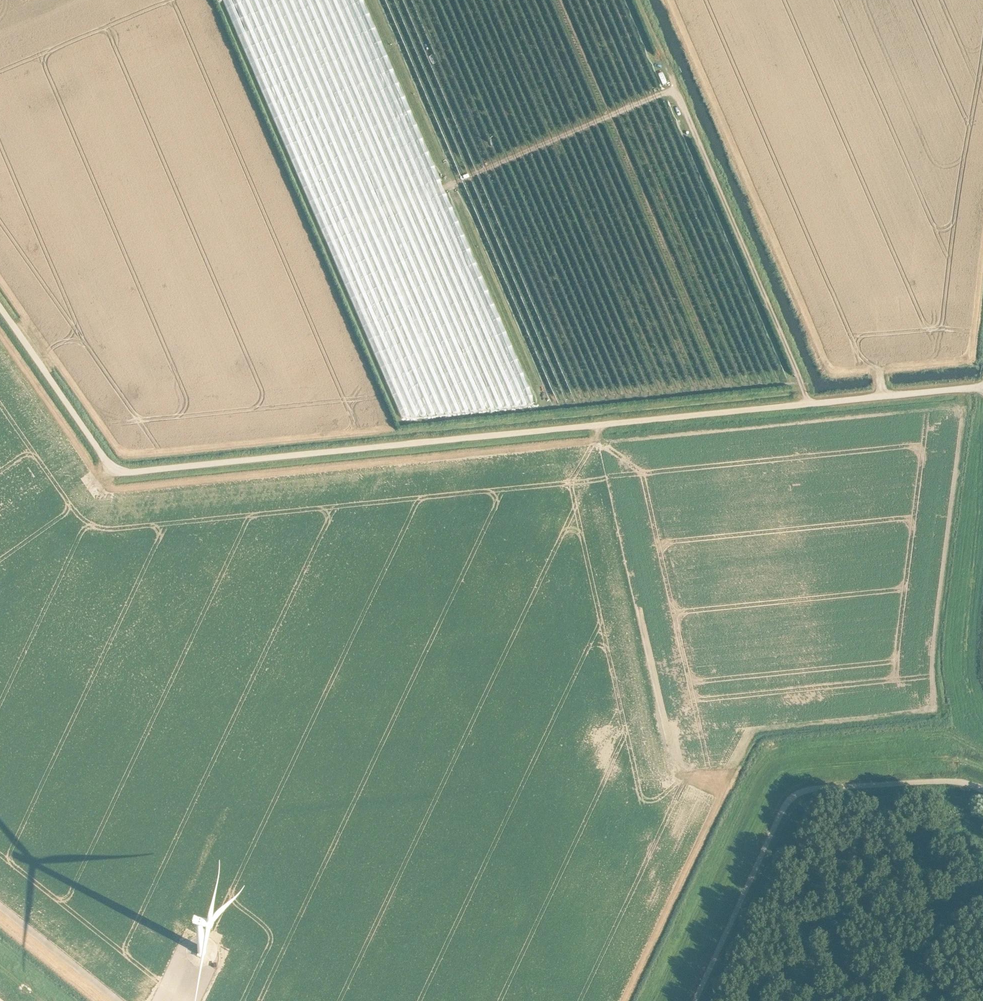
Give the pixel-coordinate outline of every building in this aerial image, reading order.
[(670,73),(662,75),(666,87),(674,84),(670,73)] [(190,924),(182,927),(185,936),(194,932),(190,924)] [(206,949),(205,948),(204,948),(203,947),(202,947),(200,947),(199,948),(198,949),(198,950),(198,951),(198,952),(198,953),(199,954),(200,955),(201,955),(202,955),(203,955),(204,955),(205,954),(206,953),(206,952),(206,950),(206,949)] [(145,973),(141,978),(147,984),(151,979),(145,973)]
